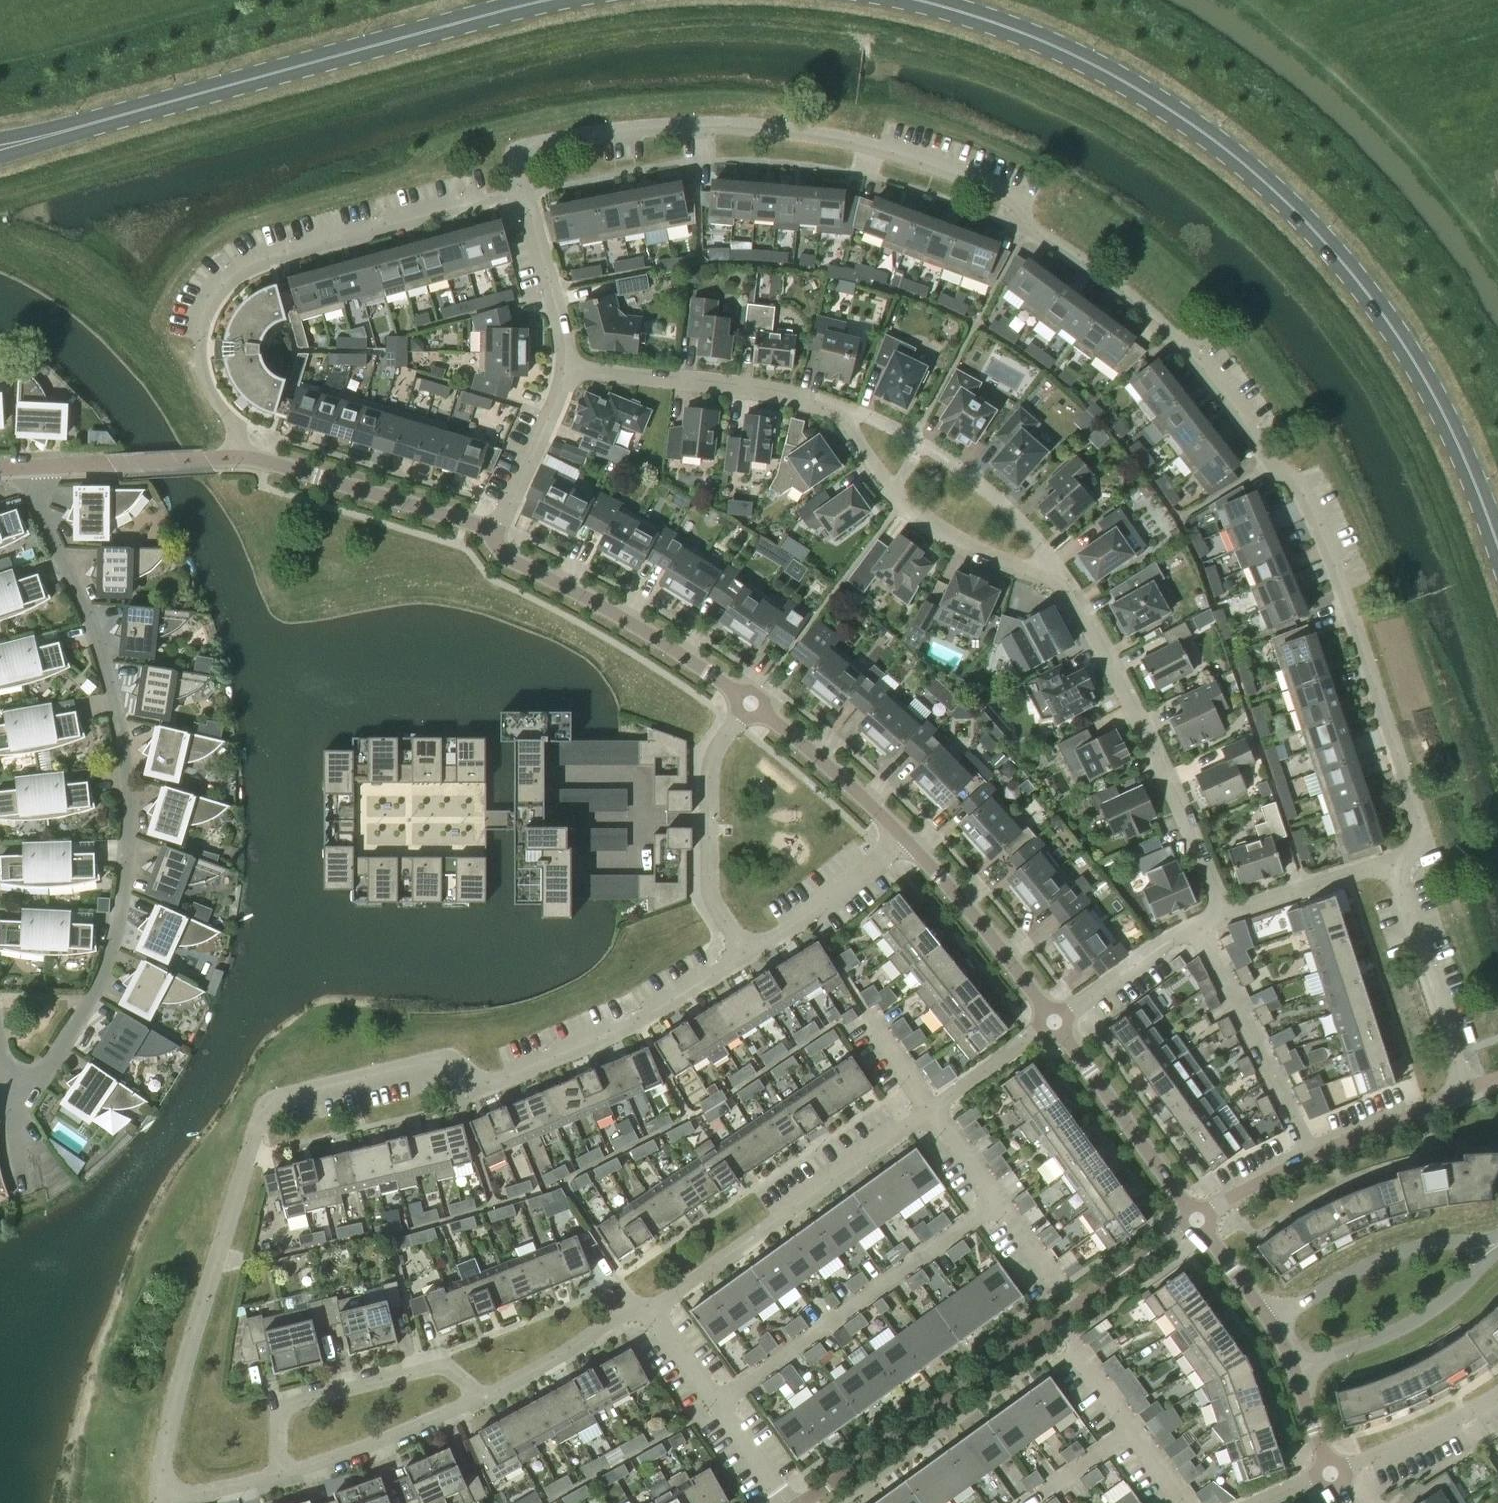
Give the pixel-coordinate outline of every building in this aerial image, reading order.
[(733,217),(736,185),(713,183),(712,193),(711,208),(710,224),(734,226),(734,217),(733,217)] [(659,189),(667,229),(695,224),(694,191),(683,193),(682,185),(659,189)] [(757,187),(736,185),(733,217),(734,217),(755,219),(757,187)] [(755,219),(775,221),(776,221),(779,188),(757,187),(755,219)] [(776,221),(775,221),(774,229),(798,231),(799,223),(798,223),(800,190),(779,188),(776,221)] [(659,189),(638,193),(646,233),(667,229),(659,189)] [(822,192),(800,190),(798,223),(799,223),(818,224),(819,224),(822,192)] [(712,193),(702,192),(702,207),(711,208),(712,193)] [(819,224),(818,224),(818,233),(852,235),(855,227),(859,203),(844,202),(845,194),(822,192),(819,224)] [(646,233),(638,193),(617,197),(625,237),(646,233)] [(617,197),(596,201),(603,241),(625,237),(617,197)] [(855,227),(886,239),(897,208),(876,200),(873,208),(859,203),(855,227)] [(603,241),(596,201),(574,205),(580,237),(581,245),(603,241)] [(580,237),(574,205),(552,209),(555,226),(548,227),(553,242),(580,237)] [(886,239),(883,246),(904,254),(917,216),(897,208),(886,239)] [(917,216),(904,254),(924,262),(937,223),(917,216)] [(502,223),(480,229),(491,268),(513,262),(502,223)] [(958,230),(937,223),(924,262),(944,269),(958,230)] [(480,229),(459,235),(470,274),(491,268),(480,229)] [(958,230),(944,269),(965,277),(978,238),(958,230)] [(459,235),(438,241),(449,280),(470,274),(459,235)] [(999,246),(978,238),(965,277),(991,287),(1007,258),(996,254),(999,246)] [(438,241),(417,246),(428,286),(449,280),(438,241)] [(417,246),(396,252),(407,292),(428,286),(417,246)] [(746,251),(730,251),(730,261),(746,261),(746,251)] [(773,262),(774,252),(758,251),(758,261),(773,262)] [(375,258),(384,289),(386,297),(407,292),(396,252),(375,258)] [(774,252),(773,262),(788,264),(789,253),(774,252)] [(815,267),(817,257),(801,255),(800,265),(815,267)] [(375,258),(354,264),(363,295),(361,295),(363,304),(386,297),(384,289),(375,258)] [(629,261),(631,271),(646,268),(644,258),(629,261)] [(673,260),(674,270),(689,268),(688,258),(673,260)] [(674,270),(673,260),(658,261),(659,272),(674,270)] [(631,271),(629,261),(614,263),(616,274),(631,271)] [(1027,300),(1046,274),(1028,261),(1009,287),(1026,300),(1027,300)] [(363,295),(354,264),(333,269),(342,301),(343,300),(361,295),(363,295)] [(844,269),(842,279),(870,285),(872,280),(875,270),(875,269),(857,264),(854,271),(844,269)] [(586,269),(589,279),(603,276),(601,266),(586,269)] [(842,279),(844,269),(829,266),(827,276),(842,279)] [(342,301),(333,269),(313,275),(324,314),(345,308),(343,300),(342,301)] [(589,279),(586,269),(572,272),(574,282),(589,279)] [(687,282),(701,284),(703,270),(689,269),(687,282)] [(875,270),(872,280),(886,284),(889,275),(875,270)] [(1027,300),(1026,300),(1021,306),(1039,320),(1063,287),(1046,274),(1027,300)] [(324,314),(313,275),(291,281),(291,282),(282,285),(296,335),(306,333),(302,320),(324,314)] [(620,296),(649,290),(646,276),(617,282),(620,296)] [(912,293),(916,283),(901,278),(898,288),(912,293)] [(916,283),(912,293),(926,298),(930,288),(916,283)] [(269,415),(274,417),(284,383),(281,382),(279,381),(276,380),(274,378),(271,376),(269,374),(267,372),(265,369),(264,367),(263,364),(261,362),(261,359),(260,356),(261,356),(262,346),(260,346),(261,343),(262,340),(263,338),(264,335),(266,332),(268,330),(270,328),(272,326),(274,324),(277,323),(279,321),(282,320),(285,319),(276,285),(270,287),(264,290),(259,293),(253,296),(249,300),(244,304),(240,309),(236,313),(233,319),(230,324),(228,330),(227,336),(225,342),(219,341),(219,346),(218,351),(219,355),(219,360),(225,359),(226,365),(227,371),(229,376),(232,382),(235,387),(238,392),(242,396),(246,401),(250,404),(255,408),(260,411),(264,413),(269,415)] [(1081,300),(1063,287),(1039,320),(1058,333),(1063,327),(1062,326),(1081,300)] [(498,294),(501,304),(515,300),(512,290),(498,294)] [(501,304),(498,294),(483,298),(486,308),(501,304)] [(951,310),(955,300),(942,294),(937,303),(951,310)] [(638,353),(641,320),(625,318),(618,312),(614,296),(582,305),(594,347),(638,353)] [(730,359),(732,338),(727,337),(729,320),(715,319),(717,302),(694,299),(690,331),(698,332),(701,336),(699,356),(704,356),(706,360),(716,362),(719,358),(730,359)] [(969,306),(955,300),(951,310),(965,316),(969,306)] [(1098,313),(1081,300),(1062,326),(1063,327),(1078,338),(1079,339),(1098,313)] [(456,306),(459,316),(473,312),(471,302),(456,306)] [(793,367),(797,338),(793,337),(792,331),(779,330),(777,335),(772,335),(773,317),(759,316),(760,306),(748,305),(744,338),(756,339),(753,363),(764,364),(764,366),(768,366),(768,367),(774,368),(774,367),(778,367),(778,366),(793,367)] [(459,316),(456,306),(442,310),(444,320),(459,316)] [(481,353),(531,354),(532,338),(527,338),(527,331),(506,331),(500,311),(475,317),(479,332),(481,332),(481,353)] [(417,327),(432,323),(429,313),(414,317),(417,327)] [(1079,339),(1078,338),(1073,345),(1092,359),(1095,356),(1094,355),(1116,325),(1098,313),(1079,339)] [(860,342),(861,340),(844,336),(847,324),(817,317),(810,349),(821,352),(817,370),(828,373),(827,378),(850,384),(857,356),(860,354),(862,346),(860,342)] [(1001,336),(1007,327),(994,319),(989,328),(1001,336)] [(1134,339),(1116,325),(1094,355),(1095,356),(1122,375),(1141,355),(1129,346),(1134,339)] [(1020,335),(1007,327),(1001,336),(1014,344),(1020,335)] [(310,348),(306,333),(296,335),(299,348),(310,348)] [(925,370),(926,368),(911,361),(917,349),(886,335),(874,363),(888,369),(876,395),(889,401),(890,400),(907,409),(920,381),(924,383),(929,372),(925,370)] [(398,352),(398,337),(388,337),(387,352),(398,352)] [(408,337),(398,337),(398,352),(408,352),(408,337)] [(352,349),(353,338),(338,338),(337,349),(352,349)] [(368,339),(353,338),(352,349),(368,349),(368,339)] [(411,339),(412,350),(424,350),(424,344),(419,339),(411,339)] [(1037,360),(1043,351),(1031,342),(1025,351),(1037,360)] [(1055,360),(1043,351),(1037,360),(1049,369),(1055,360)] [(398,352),(387,352),(387,367),(397,368),(398,352)] [(408,352),(398,352),(397,368),(408,368),(408,352)] [(531,354),(481,353),(481,375),(479,375),(474,389),(499,396),(505,376),(526,376),(526,370),(531,370),(531,354)] [(299,354),(295,366),(305,369),(310,354),(299,354)] [(352,365),(352,355),(337,354),(337,365),(352,365)] [(352,355),(352,365),(367,365),(368,355),(352,355)] [(1145,399),(1171,379),(1157,361),(1131,381),(1145,398),(1145,399)] [(322,388),(301,382),(305,369),(295,366),(280,418),(290,420),(289,421),(309,427),(322,388)] [(447,370),(433,367),(430,376),(444,379),(447,370)] [(26,371),(21,369),(21,368),(20,368),(17,436),(31,437),(31,440),(47,447),(50,437),(65,438),(67,408),(51,407),(49,402),(48,398),(45,393),(43,389),(40,385),(37,381),(33,378),(30,374),(26,371)] [(1070,386),(1077,378),(1065,368),(1058,376),(1070,386)] [(975,441),(995,411),(972,396),(979,383),(957,371),(941,400),(952,406),(953,405),(955,407),(941,430),(954,439),(955,437),(968,446),(972,439),(975,441)] [(1145,399),(1145,398),(1138,404),(1152,421),(1184,396),(1171,379),(1145,399)] [(434,394),(437,384),(423,380),(420,390),(434,394)] [(437,384),(434,394),(449,398),(452,388),(437,384)] [(343,395),(322,388),(309,427),(332,434),(343,395)] [(476,407),(479,396),(464,392),(461,402),(476,407)] [(1087,410),(1094,402),(1083,392),(1076,400),(1087,410)] [(581,399),(577,410),(580,412),(573,429),(585,434),(580,448),(596,455),(626,466),(631,452),(613,444),(621,425),(643,433),(652,411),(640,407),(642,403),(632,399),(631,403),(611,395),(608,402),(587,394),(585,401),(581,399)] [(365,401),(343,395),(332,434),(352,440),(365,401)] [(493,401),(479,396),(476,407),(490,411),(493,401)] [(1198,413),(1184,396),(1152,421),(1166,438),(1198,413)] [(365,401),(352,440),(373,446),(385,407),(365,401)] [(1105,413),(1094,402),(1087,410),(1098,421),(1105,413)] [(406,413),(385,407),(373,446),(394,452),(406,413)] [(671,425),(670,431),(667,459),(682,460),(683,456),(713,460),(719,412),(715,412),(713,409),(706,408),(702,410),(687,409),(685,427),(671,425)] [(1046,454),(1047,452),(1046,451),(1045,451),(1027,434),(1037,423),(1020,408),(996,436),(1007,445),(993,462),(991,464),(993,465),(1016,485),(1017,486),(1019,485),(1019,484),(1045,454),(1046,454)] [(1100,422),(1087,410),(1075,423),(1087,435),(1100,422)] [(427,420),(406,413),(394,452),(415,459),(427,420)] [(1198,413),(1166,438),(1179,455),(1211,430),(1198,413)] [(775,435),(776,429),(774,426),(774,419),(746,416),(743,441),(739,446),(729,444),(726,471),(749,473),(750,461),(769,464),(772,438),(775,435)] [(836,472),(843,467),(832,451),(829,453),(819,439),(801,451),(798,447),(787,444),(793,419),(792,419),(777,476),(770,489),(781,496),(783,495),(793,488),(803,495),(813,488),(812,485),(834,470),(836,472)] [(1122,438),(1130,431),(1119,419),(1112,426),(1122,438)] [(427,420),(415,459),(436,465),(445,434),(446,434),(449,426),(427,420)] [(1088,438),(1098,449),(1100,447),(1103,450),(1113,441),(1100,427),(1088,438)] [(1211,430),(1179,455),(1192,472),(1224,447),(1211,430)] [(466,440),(446,434),(445,434),(436,465),(456,471),(466,440)] [(466,440),(456,471),(478,478),(481,470),(492,473),(502,451),(466,440)] [(589,453),(564,444),(564,445),(555,441),(550,454),(584,466),(589,453)] [(1139,459),(1147,452),(1138,441),(1130,447),(1139,459)] [(1224,447),(1192,472),(1206,490),(1238,465),(1224,447)] [(1147,452),(1139,459),(1149,471),(1157,464),(1147,452)] [(1061,532),(1094,502),(1092,500),(1092,494),(1082,483),(1092,474),(1076,457),(1052,478),(1060,487),(1039,506),(1041,509),(1041,513),(1047,520),(1051,520),(1061,532)] [(542,467),(531,491),(530,495),(542,501),(535,516),(541,519),(539,523),(553,530),(575,485),(556,475),(557,474),(542,467)] [(1164,494),(1173,488),(1164,475),(1156,481),(1164,494)] [(1147,482),(1136,489),(1144,500),(1154,493),(1147,482)] [(595,494),(575,485),(553,530),(568,537),(570,533),(576,536),(583,521),(595,527),(609,500),(595,492),(595,494)] [(863,517),(870,512),(853,487),(833,502),(825,491),(807,504),(800,515),(806,523),(816,530),(821,527),(824,525),(834,538),(851,526),(856,528),(864,522),(863,517)] [(1173,488),(1164,494),(1172,506),(1181,500),(1173,488)] [(718,490),(707,489),(707,498),(718,498),(718,490)] [(143,496),(145,491),(146,491),(78,490),(78,505),(75,505),(68,521),(78,523),(78,539),(108,539),(108,523),(113,521),(117,519),(122,517),(126,514),(130,511),(134,508),(137,504),(140,500),(143,496)] [(1257,516),(1264,514),(1255,493),(1225,505),(1233,525),(1234,526),(1257,516)] [(609,500),(595,527),(607,533),(599,547),(605,551),(602,555),(617,563),(641,518),(622,508),(623,507),(609,500)] [(754,503),(730,500),(728,515),(752,517),(754,503)] [(1145,546),(1133,528),(1119,509),(1099,523),(1108,535),(1079,554),(1089,568),(1086,570),(1093,580),(1095,578),(1096,580),(1136,552),(1138,556),(1145,551),(1143,548),(1145,546)] [(0,550),(16,543),(31,534),(24,520),(22,521),(18,510),(0,516),(0,550)] [(1234,526),(1233,525),(1226,528),(1235,549),(1272,533),(1264,514),(1257,516),(1234,526)] [(660,529),(641,518),(617,563),(631,570),(633,566),(639,569),(647,555),(658,561),(674,535),(660,527),(660,529)] [(735,524),(727,519),(722,527),(727,530),(731,529),(735,524)] [(1193,544),(1203,539),(1196,526),(1186,531),(1193,544)] [(1272,533),(1235,549),(1243,569),(1251,566),(1281,553),(1272,533)] [(801,559),(809,547),(789,534),(781,546),(801,559)] [(924,575),(930,568),(918,559),(923,553),(899,534),(883,556),(871,548),(847,580),(864,593),(877,575),(895,589),(892,592),(908,604),(907,605),(908,605),(917,589),(919,586),(917,585),(924,575)] [(674,535),(658,561),(670,568),(661,582),(667,586),(664,590),(678,598),(705,556),(686,544),(687,543),(674,535)] [(761,539),(755,549),(785,569),(791,559),(761,539)] [(1209,553),(1203,539),(1193,544),(1200,558),(1209,553)] [(167,554),(169,550),(170,550),(170,549),(102,548),(102,562),(98,562),(92,578),(101,580),(101,596),(131,597),(132,580),(136,579),(141,577),(145,575),(150,572),(154,569),(157,566),(161,562),(164,558),(167,554)] [(1251,566),(1259,585),(1259,586),(1289,573),(1281,553),(1251,566)] [(705,556),(678,598),(692,607),(694,603),(700,606),(709,592),(720,600),(737,574),(724,565),(723,567),(705,556)] [(809,570),(794,559),(785,572),(800,583),(809,570)] [(1154,584),(1164,578),(1155,562),(1125,582),(1132,594),(1111,606),(1118,619),(1117,623),(1122,632),(1126,634),(1127,636),(1169,612),(1154,584)] [(1209,583),(1219,579),(1215,565),(1205,568),(1209,583)] [(5,621),(21,615),(37,607),(52,599),(45,585),(43,585),(40,575),(18,582),(14,570),(0,574),(0,606),(5,621)] [(984,624),(999,592),(985,585),(986,582),(971,575),(970,578),(955,572),(941,605),(955,611),(951,619),(967,626),(970,618),(984,624)] [(1259,586),(1259,585),(1251,588),(1260,609),(1297,593),(1289,573),(1259,586)] [(750,582),(737,574),(720,600),(731,607),(722,621),(727,624),(724,628),(737,637),(766,596),(749,584),(750,582)] [(1219,579),(1209,583),(1214,597),(1224,594),(1219,579)] [(1306,614),(1297,593),(1260,609),(1269,630),(1306,614)] [(766,596),(737,637),(751,647),(754,643),(759,646),(768,633),(788,647),(809,617),(788,602),(784,608),(766,596)] [(916,649),(939,608),(926,601),(903,642),(916,649)] [(192,618),(195,613),(196,614),(196,613),(128,606),(127,620),(123,620),(115,636),(125,639),(124,654),(153,657),(155,641),(160,640),(165,638),(169,636),(174,634),(178,632),(182,629),(185,625),(189,622),(192,618)] [(1069,641),(1072,639),(1057,611),(1054,613),(1052,608),(1043,613),(1042,610),(1033,615),(1034,618),(1026,622),(1002,615),(994,643),(999,645),(1003,643),(1019,673),(1039,662),(1033,652),(1040,649),(1045,659),(1072,645),(1069,641)] [(1217,626),(1227,623),(1223,608),(1213,612),(1217,626)] [(1179,641),(1192,635),(1185,622),(1163,633),(1169,646),(1141,661),(1149,676),(1149,680),(1151,684),(1154,686),(1156,690),(1161,687),(1165,687),(1168,685),(1171,682),(1194,670),(1179,641)] [(817,623),(797,647),(794,651),(814,667),(804,680),(809,684),(806,688),(818,698),(850,659),(834,646),(835,644),(834,636),(817,623)] [(1232,637),(1227,623),(1217,626),(1222,641),(1232,637)] [(1282,669),(1321,656),(1313,635),(1305,637),(1302,627),(1272,639),(1282,669)] [(882,628),(876,634),(881,638),(884,638),(888,633),(882,628)] [(38,635),(41,645),(60,640),(57,630),(38,635)] [(12,642),(23,686),(40,681),(56,675),(72,668),(65,653),(63,653),(61,643),(39,649),(35,636),(12,642)] [(12,642),(0,645),(0,691),(6,690),(23,686),(12,642)] [(198,656),(195,673),(212,676),(214,659),(198,656)] [(1321,656),(1282,669),(1289,690),(1327,677),(1321,656)] [(867,673),(850,659),(818,698),(831,709),(834,705),(839,709),(849,696),(860,705),(880,681),(868,671),(867,673)] [(1063,664),(1054,668),(1024,684),(1036,708),(1037,708),(1042,719),(1050,717),(1054,715),(1058,724),(1097,704),(1090,691),(1094,689),(1092,685),(1095,683),(1089,672),(1086,673),(1084,669),(1070,676),(1063,664)] [(1242,682),(1252,679),(1247,664),(1237,668),(1242,682)] [(210,682),(213,678),(214,678),(214,677),(147,666),(145,680),(141,680),(132,695),(142,698),(139,714),(169,719),(171,702),(176,702),(181,700),(186,699),(191,697),(195,695),(199,692),(203,689),(207,685),(210,682)] [(1226,689),(1237,686),(1232,672),(1222,675),(1226,689)] [(1327,677),(1289,690),(1295,710),(1334,697),(1327,677)] [(955,691),(968,695),(971,682),(958,678),(955,691)] [(1252,679),(1242,682),(1247,697),(1257,693),(1252,679)] [(89,680),(81,689),(90,696),(98,688),(89,680)] [(936,680),(927,690),(953,714),(962,704),(936,680)] [(860,705),(870,713),(859,726),(864,730),(860,734),(872,745),(906,707),(890,693),(891,692),(880,681),(860,705)] [(1179,699),(1186,713),(1171,720),(1172,723),(1170,726),(1174,734),(1177,735),(1185,750),(1224,731),(1219,720),(1223,709),(1227,707),(1215,682),(1179,699)] [(909,705),(925,719),(932,710),(916,696),(909,705)] [(1341,718),(1334,697),(1295,710),(1302,731),(1341,718)] [(29,708),(37,753),(54,749),(70,744),(86,738),(81,722),(79,723),(77,712),(55,716),(53,704),(29,708)] [(1255,723),(1265,720),(1261,706),(1251,709),(1255,723)] [(922,721),(906,707),(872,745),(884,755),(888,752),(893,756),(904,744),(913,753),(934,731),(923,720),(922,721)] [(29,708),(5,712),(7,725),(0,726),(0,756),(2,756),(20,755),(37,753),(29,708)] [(1000,741),(1010,732),(990,708),(979,717),(1000,741)] [(545,823),(545,742),(572,743),(572,713),(502,713),(502,743),(515,743),(515,813),(515,823),(515,833),(515,905),(543,905),(543,919),(572,919),(572,899),(572,848),(568,848),(568,828),(545,828),(545,823)] [(1348,739),(1341,718),(1302,731),(1309,751),(1348,739)] [(1265,720),(1255,723),(1260,738),(1270,734),(1265,720)] [(178,780),(182,764),(187,764),(191,763),(196,762),(201,760),(206,758),(210,756),(214,753),(218,750),(221,746),(225,743),(226,743),(226,742),(160,726),(157,740),(153,739),(143,754),(152,758),(149,773),(178,780)] [(654,766),(654,758),(656,758),(678,758),(678,776),(656,776),(654,776),(654,807),(668,807),(668,813),(692,813),(692,791),(687,791),(687,741),(654,729),(653,730),(655,731),(655,741),(639,741),(639,766),(654,766)] [(1125,762),(1130,760),(1127,754),(1128,754),(1123,744),(1122,745),(1120,739),(1118,740),(1115,734),(1117,734),(1115,731),(1094,742),(1087,729),(1057,744),(1071,771),(1087,763),(1094,777),(1111,769),(1116,770),(1123,767),(1125,762)] [(913,753),(923,762),(911,774),(916,779),(913,782),(924,794),(955,763),(955,764),(960,759),(945,743),(946,742),(934,731),(913,753)] [(369,751),(354,751),(354,777),(369,777),(369,783),(398,783),(398,777),(398,751),(399,751),(399,738),(369,738),(369,751)] [(413,751),(399,751),(398,751),(398,777),(413,777),(413,783),(442,783),(442,777),(442,751),(443,738),(413,738),(413,751)] [(457,751),(442,751),(442,777),(457,777),(457,783),(486,783),(486,738),(457,738),(457,751)] [(1355,759),(1348,739),(1309,751),(1316,772),(1355,759)] [(1242,769),(1255,763),(1245,740),(1222,750),(1228,763),(1197,777),(1201,786),(1198,789),(1202,797),(1206,797),(1210,806),(1224,800),(1227,802),(1237,798),(1237,794),(1246,790),(1240,775),(1242,769)] [(983,746),(974,756),(979,761),(989,752),(983,746)] [(1269,764),(1279,761),(1274,747),(1264,750),(1269,764)] [(325,751),(325,767),(325,795),(336,795),(336,808),(340,808),(340,821),(354,821),(354,777),(354,751),(325,751)] [(976,772),(975,773),(960,759),(955,764),(955,763),(924,794),(935,805),(939,802),(943,806),(958,791),(969,802),(987,783),(976,772)] [(1361,780),(1355,759),(1316,772),(1322,793),(1361,780)] [(1284,776),(1279,761),(1269,764),(1274,779),(1284,776)] [(1018,770),(1011,762),(1003,769),(1010,777),(1018,770)] [(41,775),(46,820),(63,818),(80,814),(96,809),(92,793),(89,782),(66,785),(65,772),(41,775)] [(41,775),(16,777),(18,790),(0,792),(0,820),(11,821),(28,821),(46,820),(41,775)] [(1361,780),(1322,793),(1329,813),(1368,800),(1361,780)] [(1272,793),(1267,781),(1258,786),(1263,797),(1272,793)] [(965,805),(974,814),(961,825),(966,830),(962,833),(973,845),(1010,812),(996,796),(997,794),(987,783),(969,802),(965,805)] [(1147,820),(1155,816),(1142,787),(1120,797),(1115,785),(1090,796),(1097,811),(1102,808),(1115,835),(1123,831),(1127,838),(1150,828),(1147,820)] [(181,842),(185,826),(190,826),(195,826),(200,825),(205,823),(210,821),(214,819),(218,817),(223,814),(226,811),(230,807),(231,807),(166,787),(162,800),(159,799),(148,813),(157,818),(152,833),(181,842)] [(1283,806),(1293,803),(1288,788),(1278,791),(1283,806)] [(1368,800),(1329,813),(1336,834),(1375,821),(1368,800)] [(1273,841),(1287,837),(1275,802),(1261,807),(1266,822),(1255,826),(1260,841),(1248,845),(1248,843),(1245,842),(1237,844),(1235,847),(1236,849),(1228,851),(1235,871),(1235,875),(1236,879),(1238,882),(1240,885),(1243,884),(1247,885),(1250,884),(1253,881),(1256,880),(1257,882),(1271,877),(1270,876),(1283,871),(1273,841)] [(1293,803),(1283,806),(1287,820),(1297,817),(1293,803)] [(1025,827),(1010,812),(973,845),(984,857),(987,854),(992,859),(1007,845),(1016,855),(1036,838),(1026,826),(1025,827)] [(325,847),(325,874),(325,890),(353,890),(354,864),(354,821),(340,821),(340,833),(336,833),(336,847),(325,847)] [(1382,843),(1375,821),(1336,834),(1346,863),(1368,856),(1366,848),(1382,843)] [(579,825),(578,847),(629,849),(629,827),(579,825)] [(656,875),(639,875),(639,900),(655,900),(655,910),(653,911),(654,912),(687,900),(687,850),(692,850),(692,829),(668,828),(668,834),(654,834),(654,865),(678,865),(678,883),(656,883),(656,875)] [(1296,847),(1306,844),(1301,829),(1291,832),(1296,847)] [(1013,858),(1022,868),(1009,879),(1013,884),(1009,887),(1019,899),(1058,868),(1045,851),(1046,850),(1036,838),(1016,855),(1013,858)] [(73,841),(48,842),(48,888),(66,887),(84,884),(101,880),(98,864),(96,864),(96,854),(73,854),(73,841)] [(48,842),(24,843),(24,856),(1,856),(2,867),(0,867),(0,884),(14,886),(31,888),(48,888),(48,842)] [(1311,858),(1306,844),(1296,847),(1301,861),(1311,858)] [(177,902),(183,887),(188,887),(193,887),(198,887),(203,885),(208,884),(212,882),(217,880),(221,877),(225,874),(229,871),(230,871),(166,847),(161,860),(158,859),(146,872),(155,877),(149,892),(177,902)] [(1195,902),(1196,901),(1184,872),(1182,873),(1183,874),(1181,875),(1175,861),(1177,861),(1176,860),(1170,862),(1164,848),(1136,860),(1143,875),(1148,873),(1154,887),(1144,891),(1143,890),(1142,890),(1145,897),(1143,898),(1149,913),(1152,912),(1155,919),(1156,919),(1155,917),(1173,910),(1174,911),(1173,912),(1173,913),(1185,908),(1185,907),(1184,907),(1183,905),(1194,901),(1195,902)] [(203,850),(200,858),(218,865),(221,857),(203,850)] [(369,864),(354,864),(353,890),(369,890),(369,903),(398,903),(398,890),(398,864),(399,864),(399,858),(369,858),(369,864)] [(413,864),(399,864),(398,864),(398,890),(413,890),(413,903),(442,903),(442,890),(442,864),(442,858),(413,858),(413,864)] [(457,864),(442,864),(442,890),(457,890),(457,903),(486,903),(486,858),(457,858),(457,864)] [(1058,868),(1019,899),(1029,912),(1033,909),(1037,914),(1050,904),(1058,914),(1083,896),(1073,883),(1072,884),(1058,868)] [(574,871),(573,897),(586,898),(586,871),(574,871)] [(883,936),(913,911),(899,894),(869,918),(883,936)] [(1058,914),(1067,925),(1053,935),(1057,940),(1053,943),(1063,956),(1098,931),(1085,913),(1092,908),(1083,896),(1058,914)] [(1305,930),(1342,919),(1337,903),(1338,902),(1336,896),(1330,898),(1298,909),(1305,930)] [(195,902),(188,917),(207,925),(214,911),(195,902)] [(168,961),(174,946),(179,947),(184,947),(189,947),(194,946),(199,945),(204,943),(208,941),(213,939),(217,936),(221,933),(222,934),(222,933),(160,905),(154,918),(151,917),(138,929),(147,935),(140,949),(168,961)] [(48,910),(23,909),(23,922),(0,921),(0,924),(0,949),(11,951),(29,954),(46,956),(48,910)] [(72,911),(48,910),(46,956),(63,956),(80,955),(98,952),(96,936),(94,936),(94,925),(72,924),(72,911)] [(913,911),(883,936),(896,953),(926,928),(913,911)] [(1342,919),(1305,930),(1312,951),(1350,939),(1348,934),(1347,934),(1342,919)] [(926,928),(896,953),(889,959),(902,975),(910,969),(940,945),(926,928)] [(1110,948),(1098,931),(1063,956),(1072,969),(1076,966),(1080,971),(1093,962),(1102,973),(1126,955),(1117,943),(1110,948)] [(1224,948),(1235,942),(1231,934),(1219,939),(1224,948)] [(1350,939),(1312,951),(1319,972),(1355,960),(1350,944),(1351,944),(1350,939)] [(801,952),(822,985),(827,993),(844,983),(818,942),(801,952)] [(940,945),(910,969),(923,986),(954,962),(940,945)] [(842,965),(855,956),(851,948),(837,957),(842,965)] [(801,952),(785,962),(806,995),(822,985),(801,952)] [(855,956),(842,965),(847,972),(860,964),(855,956)] [(1177,972),(1187,965),(1180,956),(1170,963),(1177,972)] [(1355,960),(1319,972),(1325,992),(1363,980),(1361,975),(1360,975),(1355,960)] [(206,993),(207,993),(146,961),(139,973),(136,972),(123,983),(131,990),(124,1004),(150,1018),(158,1003),(163,1004),(168,1004),(173,1004),(178,1004),(183,1003),(187,1002),(192,1000),(197,998),(201,995),(205,993),(206,993)] [(785,962),(769,972),(789,1006),(806,995),(785,962)] [(954,962),(923,986),(916,992),(929,1009),(937,1003),(967,978),(954,962)] [(1239,979),(1251,973),(1247,965),(1235,971),(1239,979)] [(207,993),(216,996),(224,973),(215,969),(207,993)] [(769,972),(769,971),(751,982),(752,983),(752,982),(773,1016),(789,1006),(769,972)] [(1251,973),(1239,979),(1243,987),(1255,981),(1251,973)] [(1201,992),(1213,986),(1209,977),(1197,983),(1201,992)] [(967,978),(937,1003),(950,1020),(981,995),(967,978)] [(1363,980),(1325,992),(1332,1013),(1368,1001),(1363,985),(1365,985),(1363,980)] [(752,983),(736,993),(757,1026),(773,1016),(752,982),(752,983)] [(865,1001),(878,993),(874,985),(860,993),(865,1001)] [(1213,986),(1201,992),(1205,1000),(1217,994),(1213,986)] [(736,993),(720,1003),(740,1036),(757,1026),(736,993)] [(883,1000),(878,993),(865,1001),(869,1009),(883,1000)] [(981,995),(950,1020),(943,1026),(956,1043),(994,1012),(981,995)] [(1134,1005),(1137,1008),(1113,1025),(1109,1028),(1110,1030),(1111,1029),(1122,1045),(1122,1046),(1122,1047),(1154,1024),(1164,1017),(1147,995),(1134,1005)] [(1368,1001),(1332,1013),(1339,1034),(1376,1021),(1375,1016),(1373,1017),(1368,1001)] [(740,1036),(720,1003),(703,1013),(724,1046),(740,1036)] [(1258,1018),(1270,1012),(1266,1004),(1254,1010),(1258,1018)] [(830,1023),(841,1016),(835,1007),(824,1014),(830,1023)] [(847,1025),(858,1018),(852,1009),(841,1016),(847,1025)] [(175,1050),(180,1048),(181,1048),(123,1012),(115,1024),(112,1023),(98,1033),(106,1040),(98,1054),(123,1069),(132,1055),(137,1056),(142,1057),(147,1057),(152,1057),(157,1057),(161,1056),(166,1054),(171,1052),(175,1050)] [(994,1012),(956,1043),(970,1060),(1008,1030),(994,1012)] [(1274,1020),(1270,1012),(1258,1018),(1262,1026),(1274,1020)] [(703,1013),(688,1023),(687,1023),(708,1056),(713,1065),(729,1055),(724,1046),(703,1013)] [(895,1034),(908,1025),(903,1017),(890,1026),(895,1034)] [(1221,1031),(1232,1025),(1228,1017),(1217,1023),(1221,1031)] [(803,1028),(809,1038),(820,1030),(814,1021),(803,1028)] [(1378,1026),(1376,1021),(1339,1034),(1345,1054),(1381,1042),(1376,1027),(1378,1026)] [(687,1023),(688,1023),(687,1022),(670,1032),(670,1034),(671,1033),(691,1066),(708,1056),(687,1023)] [(1154,1024),(1122,1047),(1123,1048),(1123,1047),(1135,1064),(1166,1042),(1154,1024)] [(913,1032),(908,1025),(895,1034),(900,1041),(913,1032)] [(1237,1033),(1232,1025),(1221,1031),(1225,1039),(1237,1033)] [(809,1038),(803,1028),(792,1036),(798,1045),(809,1038)] [(671,1033),(670,1034),(654,1044),(675,1077),(691,1066),(671,1033)] [(827,1033),(816,1041),(822,1050),(833,1043),(827,1033)] [(1148,1082),(1179,1059),(1189,1052),(1176,1034),(1166,1042),(1135,1064),(1147,1081),(1148,1082)] [(822,1050),(816,1041),(805,1048),(811,1057),(822,1050)] [(782,1042),(771,1050),(777,1059),(788,1052),(782,1042)] [(1386,1058),(1381,1042),(1345,1054),(1352,1075),(1390,1063),(1388,1057),(1386,1058)] [(1277,1057),(1289,1051),(1285,1043),(1273,1049),(1277,1057)] [(1325,1045),(1308,1050),(1312,1062),(1329,1057),(1325,1045)] [(648,1047),(630,1055),(645,1091),(663,1083),(648,1047)] [(777,1059),(771,1050),(760,1057),(766,1066),(777,1059)] [(1293,1060),(1289,1051),(1277,1057),(1282,1065),(1293,1060)] [(1149,1082),(1161,1099),(1202,1070),(1189,1052),(1179,1059),(1148,1082),(1148,1083),(1149,1082)] [(919,1070),(932,1061),(927,1053),(914,1062),(919,1070)] [(645,1091),(630,1055),(612,1062),(627,1098),(645,1091)] [(782,1063),(788,1073),(799,1065),(793,1056),(782,1063)] [(834,1068),(856,1100),(873,1089),(852,1056),(834,1068)] [(1240,1070),(1252,1064),(1248,1056),(1236,1062),(1240,1070)] [(612,1062),(595,1070),(594,1070),(610,1106),(627,1098),(612,1062)] [(143,1104),(147,1102),(148,1103),(149,1102),(93,1063),(85,1075),(82,1073),(67,1083),(74,1090),(60,1110),(78,1123),(83,1116),(90,1120),(99,1107),(104,1108),(109,1109),(114,1110),(119,1110),(124,1110),(129,1109),(133,1108),(138,1106),(143,1104)] [(788,1073),(782,1063),(771,1070),(777,1080),(788,1073)] [(1014,1104),(1045,1081),(1032,1063),(1001,1086),(1014,1104)] [(1390,1063),(1352,1075),(1359,1096),(1395,1085),(1390,1068),(1391,1067),(1390,1063)] [(739,1071),(745,1080),(756,1073),(750,1064),(739,1071)] [(1256,1073),(1252,1064),(1240,1070),(1244,1078),(1256,1073)] [(937,1090),(957,1077),(949,1065),(929,1078),(937,1090)] [(745,1080),(739,1071),(736,1066),(727,1072),(731,1077),(729,1078),(735,1087),(745,1080)] [(594,1070),(595,1070),(595,1068),(576,1076),(576,1078),(577,1077),(592,1113),(596,1122),(613,1115),(610,1106),(594,1070)] [(856,1100),(834,1068),(818,1079),(840,1111),(856,1100)] [(1173,1117),(1204,1095),(1214,1088),(1202,1070),(1161,1099),(1173,1116),(1173,1117)] [(576,1078),(559,1085),(574,1121),(592,1113),(577,1077),(576,1078)] [(748,1086),(754,1095),(765,1088),(759,1079),(748,1086)] [(818,1079),(800,1090),(822,1123),(823,1123),(840,1111),(818,1079)] [(1045,1081),(1014,1104),(1026,1121),(1058,1098),(1045,1081)] [(1297,1096),(1309,1091),(1305,1082),(1293,1088),(1297,1096)] [(574,1121),(559,1085),(541,1092),(557,1128),(574,1121)] [(754,1095),(748,1086),(737,1093),(743,1103),(754,1095)] [(710,1097),(716,1106),(727,1100),(722,1090),(710,1097)] [(800,1090),(783,1102),(805,1134),(804,1135),(805,1136),(823,1124),(823,1123),(822,1123),(800,1090)] [(1309,1091),(1297,1096),(1301,1105),(1313,1099),(1309,1091)] [(557,1128),(541,1092),(524,1100),(539,1136),(557,1128)] [(1217,1112),(1204,1095),(1173,1117),(1174,1118),(1186,1134),(1217,1112)] [(1259,1110),(1271,1104),(1267,1095),(1255,1101),(1259,1110)] [(716,1106),(710,1097),(699,1103),(705,1113),(716,1106)] [(1058,1098),(1026,1121),(1019,1127),(1031,1145),(1039,1139),(1071,1116),(1058,1098)] [(524,1100),(507,1107),(506,1107),(521,1143),(539,1136),(524,1100)] [(714,1108),(720,1117),(731,1111),(725,1101),(714,1108)] [(783,1102),(766,1114),(787,1146),(804,1135),(805,1134),(783,1102)] [(1275,1112),(1271,1104),(1259,1110),(1263,1118),(1275,1112)] [(506,1107),(507,1107),(506,1106),(487,1114),(488,1115),(504,1151),(521,1143),(506,1107)] [(720,1117),(714,1108),(703,1114),(709,1124),(720,1117)] [(1230,1130),(1217,1112),(1186,1134),(1198,1151),(1199,1152),(1230,1130)] [(656,1118),(661,1128),(673,1123),(668,1113),(656,1118)] [(787,1146),(766,1114),(749,1125),(771,1157),(787,1146)] [(488,1115),(470,1122),(489,1167),(507,1160),(504,1151),(488,1115)] [(1083,1133),(1071,1116),(1039,1139),(1052,1156),(1083,1133)] [(661,1128),(656,1118),(644,1124),(650,1134),(661,1128)] [(968,1137),(981,1128),(976,1120),(963,1130),(968,1137)] [(678,1127),(683,1137),(695,1131),(690,1121),(678,1127)] [(463,1124),(444,1129),(453,1167),(473,1162),(463,1124)] [(749,1125),(733,1136),(755,1168),(771,1157),(749,1125)] [(683,1137),(678,1127),(667,1133),(672,1143),(683,1137)] [(986,1135),(981,1128),(968,1137),(973,1144),(986,1135)] [(444,1129),(425,1133),(435,1171),(437,1181),(455,1176),(453,1167),(444,1129)] [(634,1130),(622,1136),(627,1146),(639,1140),(634,1130)] [(1230,1130),(1199,1152),(1199,1153),(1200,1153),(1211,1169),(1212,1171),(1216,1168),(1243,1148),(1230,1130)] [(425,1133),(408,1138),(407,1138),(416,1176),(435,1171),(425,1133)] [(1052,1156),(1045,1162),(1057,1179),(1064,1174),(1096,1151),(1083,1133),(1052,1156)] [(407,1138),(408,1138),(407,1136),(387,1141),(387,1142),(388,1142),(397,1180),(399,1190),(418,1185),(416,1176),(407,1138)] [(627,1146),(622,1136),(610,1142),(615,1151),(627,1146)] [(755,1168),(733,1136),(715,1147),(737,1180),(738,1179),(755,1168)] [(642,1145),(647,1155),(659,1149),(654,1139),(642,1145)] [(737,1180),(715,1147),(710,1139),(693,1151),(698,1159),(720,1191),(720,1192),(720,1193),(739,1180),(738,1179),(737,1180)] [(388,1142),(387,1142),(369,1147),(379,1185),(397,1180),(388,1142)] [(647,1155),(642,1145),(630,1151),(635,1161),(647,1155)] [(369,1147),(351,1151),(360,1189),(379,1185),(369,1147)] [(588,1153),(593,1163),(604,1157),(599,1147),(588,1153)] [(895,1163),(919,1197),(939,1182),(945,1190),(946,1189),(916,1148),(895,1163)] [(351,1151),(332,1156),(341,1194),(360,1189),(351,1151)] [(1109,1168),(1096,1151),(1064,1174),(1077,1192),(1109,1168)] [(593,1163),(588,1153),(576,1159),(581,1169),(593,1163)] [(1408,1208),(1426,1204),(1427,1209),(1448,1205),(1470,1202),(1469,1196),(1490,1195),(1490,1184),(1497,1169),(1497,1153),(1487,1153),(1463,1155),(1463,1161),(1442,1163),(1421,1167),(1396,1173),(1398,1177),(1399,1176),(1407,1208),(1408,1208)] [(993,1172),(1006,1163),(1001,1155),(988,1165),(993,1172)] [(332,1156),(314,1160),(313,1160),(325,1208),(343,1203),(341,1194),(332,1156)] [(605,1164),(611,1174),(622,1168),(617,1158),(605,1164)] [(313,1160),(314,1160),(314,1159),(294,1164),(294,1165),(295,1165),(306,1212),(325,1208),(313,1160)] [(698,1159),(681,1170),(703,1203),(720,1192),(720,1191),(698,1159)] [(919,1197),(895,1163),(875,1178),(899,1212),(919,1197)] [(1012,1170),(1006,1163),(993,1172),(999,1179),(1012,1170)] [(565,1164),(553,1170),(558,1180),(570,1174),(565,1164)] [(611,1174),(605,1164),(594,1169),(599,1179),(611,1174)] [(295,1165),(294,1165),(275,1169),(287,1219),(307,1214),(306,1212),(295,1165)] [(1077,1192),(1089,1208),(1090,1209),(1121,1186),(1109,1168),(1077,1192)] [(558,1180),(553,1170),(542,1176),(547,1186),(558,1180)] [(681,1170),(664,1182),(686,1214),(703,1203),(681,1170)] [(580,1189),(592,1183),(587,1173),(575,1179),(580,1189)] [(1398,1177),(1376,1183),(1388,1219),(1410,1213),(1408,1208),(1407,1208),(1399,1176),(1398,1177)] [(899,1212),(875,1178),(854,1193),(878,1226),(899,1212)] [(4,1180),(0,1180),(0,1193),(6,1193),(7,1197),(10,1197),(8,1191),(6,1186),(4,1180)] [(530,1180),(518,1184),(521,1195),(534,1191),(530,1180)] [(686,1214),(664,1182),(647,1193),(669,1226),(686,1214)] [(1376,1183),(1355,1191),(1369,1226),(1388,1219),(1376,1183)] [(521,1195),(518,1184),(505,1188),(509,1199),(521,1195)] [(1090,1209),(1089,1208),(1081,1214),(1094,1232),(1134,1203),(1121,1186),(1090,1209)] [(1018,1207),(1032,1198),(1026,1190),(1013,1200),(1018,1207)] [(1369,1226),(1355,1191),(1335,1200),(1350,1234),(1369,1226)] [(540,1196),(543,1206),(555,1203),(552,1192),(540,1196)] [(647,1193),(631,1204),(653,1237),(653,1236),(669,1226),(647,1193)] [(854,1193),(834,1207),(858,1241),(878,1226),(854,1193)] [(543,1206),(540,1196),(527,1200),(530,1210),(543,1206)] [(461,1202),(464,1212),(477,1209),(473,1198),(461,1202)] [(1037,1205),(1032,1198),(1018,1207),(1024,1214),(1037,1205)] [(1335,1200),(1314,1210),(1332,1243),(1350,1234),(1335,1200)] [(464,1212),(461,1202),(448,1205),(451,1216),(464,1212)] [(1147,1222),(1134,1203),(1094,1232),(1108,1250),(1147,1222)] [(501,1208),(504,1219),(517,1215),(513,1204),(501,1208)] [(653,1237),(631,1204),(614,1215),(635,1248),(635,1249),(654,1237),(653,1236),(653,1237)] [(858,1241),(834,1207),(813,1222),(838,1256),(858,1241)] [(504,1219),(501,1208),(488,1212),(492,1223),(504,1219)] [(424,1212),(427,1223),(440,1219),(437,1209),(424,1212)] [(1314,1210),(1295,1221),(1314,1253),(1332,1243),(1314,1210)] [(427,1223),(424,1212),(412,1216),(415,1227),(427,1223)] [(935,1219),(943,1229),(951,1223),(943,1212),(935,1219)] [(635,1248),(614,1215),(596,1227),(618,1260),(635,1248)] [(462,1220),(465,1230),(477,1227),(474,1216),(462,1220)] [(387,1223),(390,1234),(403,1230),(400,1219),(387,1223)] [(943,1229),(935,1219),(926,1225),(934,1235),(943,1229)] [(465,1230),(462,1220),(449,1223),(452,1234),(465,1230)] [(1295,1221),(1276,1233),(1297,1264),(1314,1253),(1295,1221)] [(362,1222),(349,1225),(351,1236),(364,1233),(362,1222)] [(813,1222),(793,1237),(817,1270),(838,1256),(813,1222)] [(390,1234),(387,1223),(375,1227),(378,1237),(390,1234)] [(351,1236),(349,1225),(336,1228),(339,1239),(351,1236)] [(1044,1242),(1057,1233),(1052,1225),(1038,1235),(1044,1242)] [(423,1231),(426,1242),(438,1238),(434,1228),(423,1231)] [(324,1231),(312,1233),(314,1244),(327,1242),(324,1231)] [(423,1231),(409,1235),(403,1237),(399,1239),(397,1243),(397,1246),(398,1250),(426,1242),(423,1231)] [(314,1244),(312,1233),(299,1236),(301,1247),(314,1244)] [(1062,1240),(1057,1233),(1044,1242),(1049,1249),(1062,1240)] [(1297,1264),(1276,1233),(1257,1247),(1280,1277),(1297,1264)] [(577,1235),(557,1243),(571,1279),(591,1272),(577,1235)] [(817,1270),(793,1237),(772,1251),(797,1285),(817,1270)] [(954,1246),(962,1257),(971,1250),(963,1240),(954,1246)] [(894,1248),(902,1259),(910,1252),(903,1242),(894,1248)] [(571,1279),(557,1243),(538,1250),(553,1287),(571,1279)] [(962,1257),(954,1246),(946,1252),(954,1263),(962,1257)] [(902,1259),(894,1248),(885,1254),(893,1265),(902,1259)] [(553,1287),(538,1250),(519,1258),(534,1294),(553,1287)] [(772,1251),(752,1266),(776,1300),(797,1285),(772,1251)] [(998,1264),(978,1278),(1002,1312),(1023,1297),(993,1255),(992,1256),(998,1264)] [(519,1258),(500,1265),(515,1302),(534,1294),(519,1258)] [(1069,1278),(1083,1268),(1077,1261),(1064,1270),(1069,1278)] [(500,1265),(481,1272),(495,1309),(496,1309),(515,1302),(500,1265)] [(776,1300),(752,1266),(732,1281),(756,1315),(776,1300)] [(914,1275),(921,1286),(930,1280),(922,1269),(914,1275)] [(862,1271),(853,1277),(861,1288),(869,1282),(862,1271)] [(495,1309),(481,1272),(462,1280),(477,1316),(476,1317),(476,1318),(497,1310),(496,1309),(495,1309)] [(1165,1313),(1197,1290),(1184,1272),(1144,1300),(1157,1318),(1165,1313)] [(921,1286),(914,1275),(905,1281),(913,1292),(921,1286)] [(861,1288),(853,1277),(845,1284),(852,1294),(861,1288)] [(1002,1312),(978,1278),(957,1293),(982,1326),(1002,1312)] [(462,1280),(443,1287),(458,1324),(476,1317),(477,1316),(462,1280)] [(386,1300),(364,1306),(374,1349),(398,1343),(390,1311),(404,1307),(397,1281),(382,1285),(386,1300)] [(732,1281),(711,1296),(735,1329),(756,1315),(732,1281)] [(458,1324),(443,1287),(424,1295),(438,1331),(458,1324)] [(1197,1290),(1165,1313),(1177,1330),(1209,1308),(1197,1290)] [(831,1309),(841,1303),(833,1292),(824,1299),(831,1309)] [(982,1326),(957,1293),(937,1307),(961,1341),(982,1326)] [(374,1349),(364,1306),(361,1295),(338,1301),(337,1296),(322,1300),(329,1326),(342,1323),(349,1348),(350,1354),(354,1353),(355,1353),(374,1349)] [(735,1329),(711,1296),(690,1311),(720,1352),(721,1352),(715,1344),(735,1329)] [(881,1315),(890,1308),(882,1298),(873,1304),(881,1315)] [(309,1308),(286,1314),(299,1367),(323,1361),(315,1329),(329,1326),(322,1300),(308,1303),(309,1308)] [(1465,1332),(1488,1363),(1497,1355),(1497,1306),(1497,1307),(1482,1320),(1465,1332)] [(937,1307),(917,1322),(941,1356),(961,1341),(937,1307)] [(1209,1308),(1177,1330),(1169,1336),(1182,1354),(1222,1325),(1209,1308)] [(861,1313),(852,1319),(860,1330),(869,1324),(861,1313)] [(299,1367),(286,1314),(263,1319),(262,1315),(247,1318),(249,1325),(245,1326),(243,1337),(242,1346),(246,1362),(244,1363),(245,1363),(260,1360),(259,1356),(270,1353),(274,1367),(275,1373),(279,1372),(280,1372),(299,1367)] [(800,1315),(792,1321),(800,1332),(808,1326),(800,1315)] [(860,1330),(852,1319),(844,1325),(852,1336),(860,1330)] [(800,1332),(792,1321),(783,1328),(791,1338),(800,1332)] [(941,1356),(917,1322),(896,1337),(920,1370),(941,1356)] [(1234,1343),(1222,1325),(1182,1354),(1195,1372),(1234,1343)] [(1087,1345),(1100,1335),(1094,1328),(1081,1337),(1087,1345)] [(1488,1363),(1465,1332),(1448,1344),(1469,1376),(1488,1363)] [(920,1370),(896,1337),(876,1351),(900,1385),(920,1370)] [(820,1342),(812,1349),(819,1359),(828,1353),(820,1342)] [(1243,1355),(1234,1343),(1195,1372),(1205,1385),(1249,1363),(1245,1355),(1243,1355)] [(1469,1376),(1448,1344),(1431,1355),(1449,1388),(1469,1376)] [(760,1345),(751,1351),(759,1361),(768,1355),(760,1345)] [(631,1348),(612,1359),(631,1393),(650,1383),(631,1348)] [(819,1359),(812,1349),(803,1355),(811,1365),(819,1359)] [(759,1361),(751,1351),(743,1357),(750,1368),(759,1361)] [(876,1351),(855,1366),(880,1400),(900,1385),(876,1351)] [(1106,1372),(1120,1363),(1114,1355),(1101,1365),(1106,1372)] [(1431,1355),(1413,1364),(1430,1398),(1449,1388),(1431,1355)] [(612,1359),(593,1369),(612,1404),(631,1393),(612,1359)] [(1125,1370),(1120,1363),(1106,1372),(1112,1380),(1125,1370)] [(1249,1363),(1205,1385),(1211,1405),(1220,1399),(1257,1386),(1251,1371),(1253,1371),(1249,1363)] [(1430,1398),(1413,1364),(1394,1373),(1409,1408),(1430,1398)] [(855,1366),(835,1381),(859,1414),(880,1400),(855,1366)] [(593,1369),(593,1368),(573,1379),(573,1380),(574,1380),(593,1414),(612,1404),(593,1369)] [(770,1378),(778,1389),(787,1383),(779,1372),(770,1378)] [(1409,1408),(1394,1373),(1375,1380),(1388,1416),(1409,1408)] [(1029,1391),(1053,1425),(1073,1411),(1079,1419),(1080,1418),(1050,1376),(1029,1391)] [(778,1389),(770,1378),(762,1384),(769,1395),(778,1389)] [(574,1380),(573,1380),(555,1390),(578,1433),(597,1422),(593,1414),(574,1380)] [(1388,1416),(1375,1380),(1356,1386),(1367,1423),(1388,1416)] [(859,1414),(835,1381),(814,1395),(839,1429),(859,1414)] [(1264,1406),(1257,1386),(1220,1399),(1211,1405),(1217,1422),(1227,1419),(1264,1406)] [(1367,1423),(1356,1386),(1335,1392),(1344,1429),(1367,1423)] [(555,1390),(536,1400),(555,1435),(559,1443),(578,1433),(555,1390)] [(1132,1407),(1145,1398),(1140,1390),(1126,1400),(1132,1407)] [(1053,1425),(1029,1391),(1008,1406),(1033,1440),(1053,1425)] [(839,1429),(814,1395),(794,1410),(818,1444),(839,1429)] [(1150,1405),(1145,1398),(1132,1407),(1137,1415),(1150,1405)] [(536,1400),(517,1411),(536,1445),(555,1435),(536,1400)] [(1033,1440),(1008,1406),(988,1421),(1012,1455),(1033,1440)] [(1217,1422),(1224,1443),(1233,1439),(1271,1427),(1264,1406),(1227,1419),(1217,1422)] [(774,1425),(768,1417),(767,1417),(797,1459),(818,1444),(794,1410),(774,1425)] [(536,1445),(517,1411),(498,1421),(523,1466),(532,1461),(531,1459),(540,1453),(536,1445)] [(498,1421),(478,1432),(487,1448),(476,1454),(480,1464),(485,1462),(489,1469),(486,1471),(492,1482),(523,1466),(498,1421)] [(1012,1455),(988,1421),(967,1436),(992,1469),(1012,1455)] [(656,1439),(668,1432),(663,1422),(650,1429),(656,1439)] [(1157,1442),(1170,1433),(1165,1426),(1152,1435),(1157,1442)] [(1271,1427),(1233,1439),(1224,1443),(1231,1463),(1278,1447),(1271,1427)] [(674,1449),(687,1442),(681,1432),(669,1439),(674,1449)] [(631,1440),(637,1449),(649,1443),(643,1433),(631,1440)] [(1175,1440),(1170,1433),(1157,1442),(1162,1450),(1175,1440)] [(967,1436),(947,1450),(971,1484),(992,1469),(967,1436)] [(637,1449),(631,1440),(619,1446),(625,1456),(637,1449)] [(1069,1447),(1076,1458),(1085,1452),(1077,1441),(1069,1447)] [(650,1449),(655,1459),(667,1453),(662,1443),(650,1449)] [(427,1457),(445,1497),(459,1491),(464,1502),(472,1502),(487,1496),(476,1471),(463,1477),(450,1447),(427,1457)] [(1076,1458),(1069,1447),(1060,1453),(1068,1464),(1076,1458)] [(1285,1468),(1278,1447),(1231,1463),(1239,1484),(1285,1468)] [(655,1459),(650,1449),(638,1456),(643,1466),(655,1459)] [(971,1484),(947,1450),(927,1465),(951,1499),(971,1484)] [(593,1461),(599,1470),(611,1464),(605,1454),(593,1461)] [(427,1457),(409,1465),(405,1467),(408,1473),(407,1473),(418,1497),(405,1502),(432,1502),(445,1497),(427,1457)] [(599,1470),(593,1461),(582,1467),(587,1477),(599,1470)] [(1182,1477),(1195,1468),(1190,1461),(1177,1470),(1182,1477)] [(624,1464),(612,1470),(618,1480),(629,1474),(624,1464)] [(927,1465),(906,1480),(923,1502),(945,1502),(951,1499),(927,1465)] [(704,1502),(727,1502),(729,1502),(710,1467),(691,1478),(704,1502)] [(1088,1474),(1096,1485),(1104,1479),(1097,1468),(1088,1474)] [(1201,1475),(1195,1468),(1182,1477),(1188,1485),(1201,1475)] [(618,1480),(612,1470),(600,1477),(606,1487),(618,1480)] [(1028,1477),(1036,1487),(1044,1481),(1036,1470),(1028,1477)] [(689,1479),(685,1471),(667,1481),(680,1502),(704,1502),(691,1478),(689,1479)] [(1442,1492),(1454,1485),(1446,1472),(1424,1486),(1431,1497),(1421,1502),(1448,1502),(1442,1492)] [(1096,1485),(1088,1474),(1079,1480),(1087,1491),(1096,1485)] [(556,1481),(561,1491),(573,1484),(568,1475),(556,1481)] [(358,1484),(365,1502),(391,1502),(381,1476),(358,1484)] [(1036,1487),(1028,1477),(1019,1483),(1027,1493),(1036,1487)] [(886,1495),(892,1502),(923,1502),(906,1480),(886,1495)] [(561,1491),(556,1481),(544,1488),(549,1498),(561,1491)] [(667,1481),(648,1491),(653,1499),(655,1502),(680,1502),(667,1481)] [(1221,1502),(1229,1502),(1236,1499),(1214,1481),(1208,1485),(1195,1495),(1201,1502),(1220,1502),(1221,1502)] [(358,1484),(339,1491),(335,1493),(337,1499),(338,1502),(365,1502),(358,1484)] [(1116,1502),(1141,1502),(1127,1484),(1126,1484),(1131,1492),(1116,1502)] [(586,1485),(574,1491),(580,1501),(592,1495),(586,1485)] [(574,1491),(562,1498),(565,1502),(576,1502),(580,1501),(574,1491)] [(886,1495),(874,1502),(892,1502),(886,1495)]
